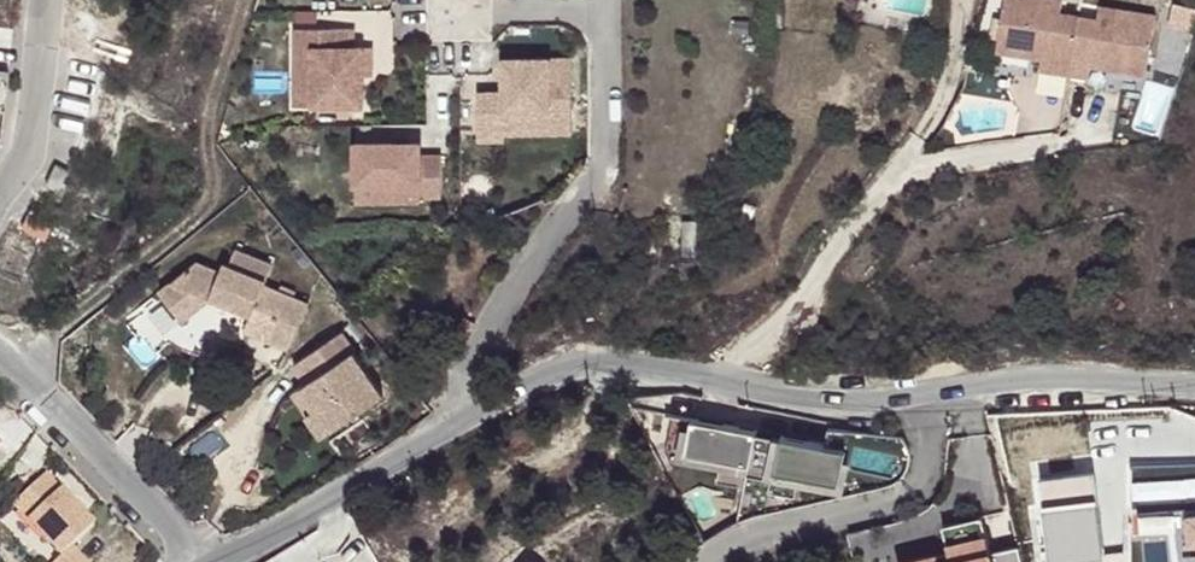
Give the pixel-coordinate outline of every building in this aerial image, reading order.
[(995,47),(1041,54),(1050,55),(1048,68),(1068,71),(1077,12),(1058,10),(1060,0),(1002,0),(995,47)] [(1095,15),(1077,12),(1068,71),(1088,74),(1090,61),(1144,70),(1153,11),(1097,2),(1095,15)] [(302,100),(353,100),(354,41),(344,41),(345,23),(285,22),(284,42),(302,42),(302,100)] [(354,41),(353,70),(362,70),(362,41),(354,41)] [(284,99),(302,100),(302,42),(284,42),(284,99)] [(469,131),(469,138),(492,138),(493,131),(559,130),(559,54),(493,55),(492,55),(492,87),(469,88),(469,131)] [(1041,54),(1038,67),(1048,68),(1050,55),(1041,54)] [(410,150),(410,137),(345,137),(344,178),(408,179),(408,191),(431,192),(431,150),(410,150)] [(53,156),(44,176),(56,181),(64,161),(53,156)] [(408,179),(344,178),(344,197),(408,198),(408,191),(408,179)] [(153,284),(171,306),(196,286),(203,289),(245,308),(249,299),(271,309),(260,333),(282,343),(302,297),(258,278),(260,273),(267,258),(230,242),(223,257),(218,255),(215,263),(192,253),(166,273),(153,284)] [(196,286),(171,306),(176,312),(203,289),(196,286)] [(245,308),(238,324),(260,333),(271,309),(249,299),(245,308)] [(383,391),(341,329),(290,362),(302,381),(295,387),(321,431),(383,391)] [(688,455),(842,487),(850,452),(696,419),(688,455)] [(1038,481),(1048,561),(1087,561),(1104,560),(1093,474),(1038,481)] [(39,478),(7,510),(56,560),(54,561),(78,561),(66,550),(88,528),(39,478)] [(1182,520),(1187,557),(1194,555),(1194,518),(1182,520)] [(986,520),(946,529),(954,561),(995,561),(986,520)]
